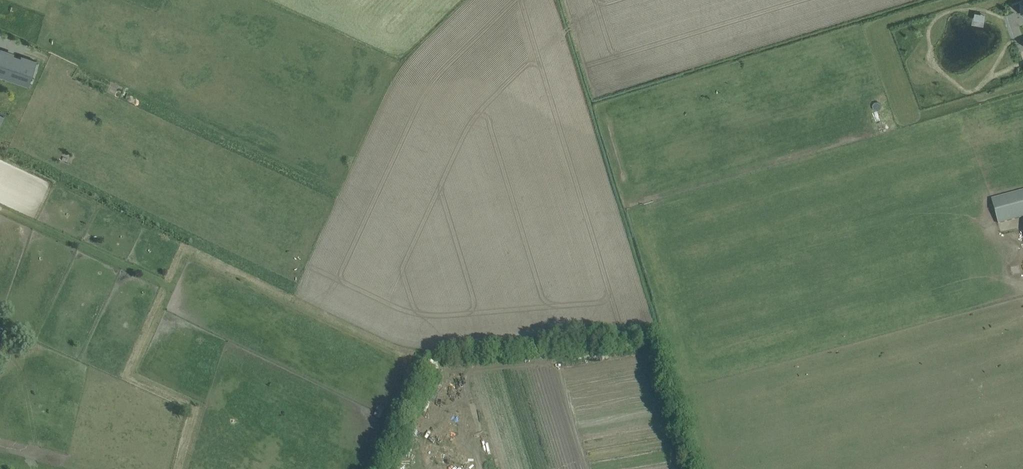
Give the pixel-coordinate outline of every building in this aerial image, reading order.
[(3,62),(1,69),(8,71),(5,78),(28,86),(33,73),(27,71),(31,60),(32,60),(24,57),(23,59),(21,58),(13,55),(10,64),(3,62)] [(997,222),(1022,216),(1022,191),(991,199),(997,222)]
